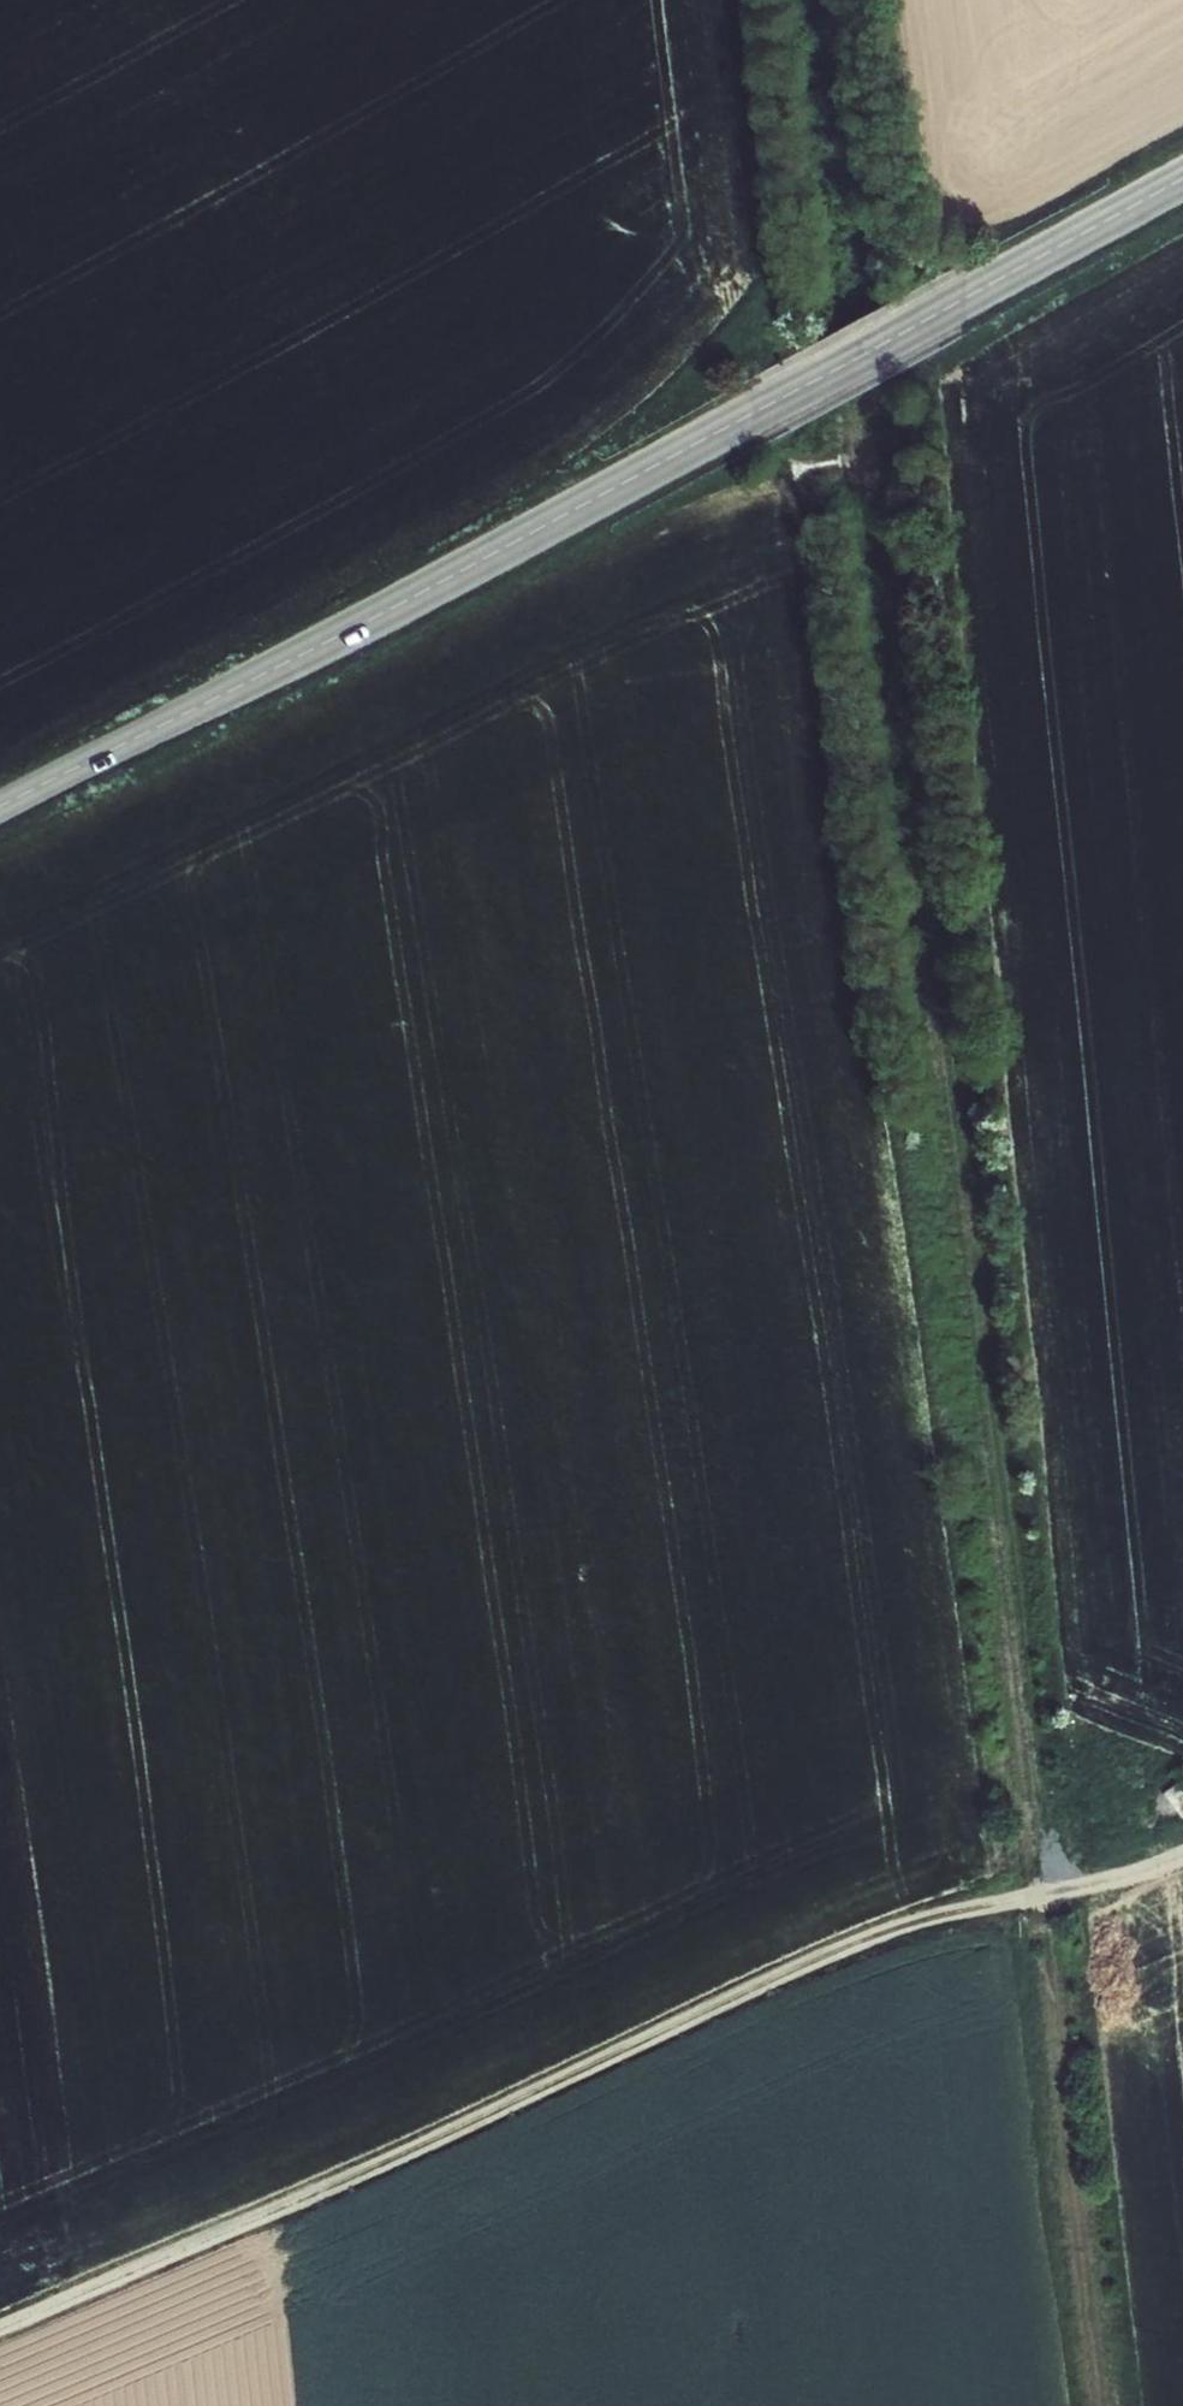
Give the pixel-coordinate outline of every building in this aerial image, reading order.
[(1182,1819),(1182,1774),(1175,1781),(1161,1793),(1182,1819)]
